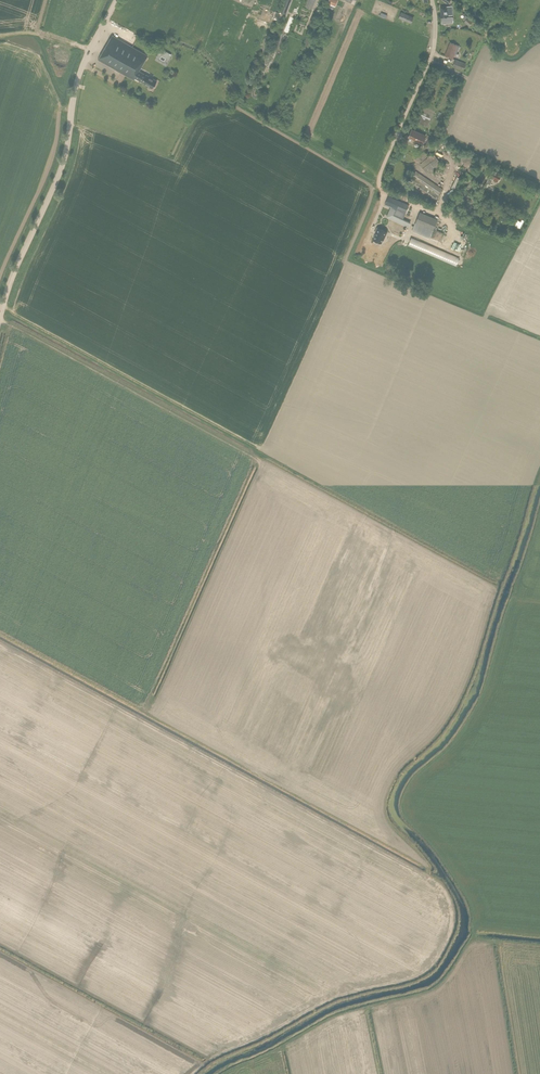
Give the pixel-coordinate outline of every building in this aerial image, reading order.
[(280,11),(286,13),(291,0),(284,0),(280,11)] [(315,0),(309,0),(306,7),(312,10),(315,0)] [(452,17),(449,17),(449,15),(452,15),(452,6),(449,6),(440,6),(441,18),(441,17),(442,23),(453,22),(452,17)] [(411,23),(413,17),(401,12),(399,18),(411,23)] [(468,16),(465,15),(462,18),(465,20),(464,22),(469,26),(473,20),(468,16)] [(141,82),(152,88),(157,81),(146,74),(145,74),(139,70),(147,55),(112,34),(98,59),(134,80),(135,78),(141,81),(141,82)] [(307,36),(304,44),(310,46),(313,39),(307,36)] [(456,53),(459,46),(450,42),(445,55),(452,58),(455,52),(456,53)] [(166,50),(164,55),(171,58),(173,54),(166,50)] [(455,59),(455,60),(453,66),(463,70),(466,64),(455,59)] [(422,144),(426,135),(412,129),(411,131),(408,136),(414,139),(417,141),(417,142),(422,144)] [(425,146),(433,149),(437,139),(427,135),(426,138),(428,139),(425,146)] [(427,155),(424,151),(421,154),(415,159),(419,163),(427,155)] [(420,164),(420,165),(426,172),(429,175),(440,167),(440,166),(442,164),(433,154),(420,164)] [(470,167),(467,171),(476,175),(478,171),(470,167)] [(497,181),(501,173),(492,169),(488,178),(491,180),(491,178),(497,181)] [(435,200),(442,189),(415,171),(408,182),(435,200)] [(385,204),(390,206),(386,217),(400,224),(408,227),(410,223),(410,221),(394,214),(396,209),(405,213),(408,205),(388,196),(385,204)] [(459,209),(462,202),(454,198),(450,205),(459,209)] [(412,231),(429,238),(437,219),(420,212),(412,231)] [(373,238),(377,240),(377,241),(377,242),(379,243),(380,243),(381,242),(383,239),(383,240),(387,231),(377,227),(375,231),(376,232),(373,238)] [(411,237),(407,245),(456,265),(460,257),(411,237)]
